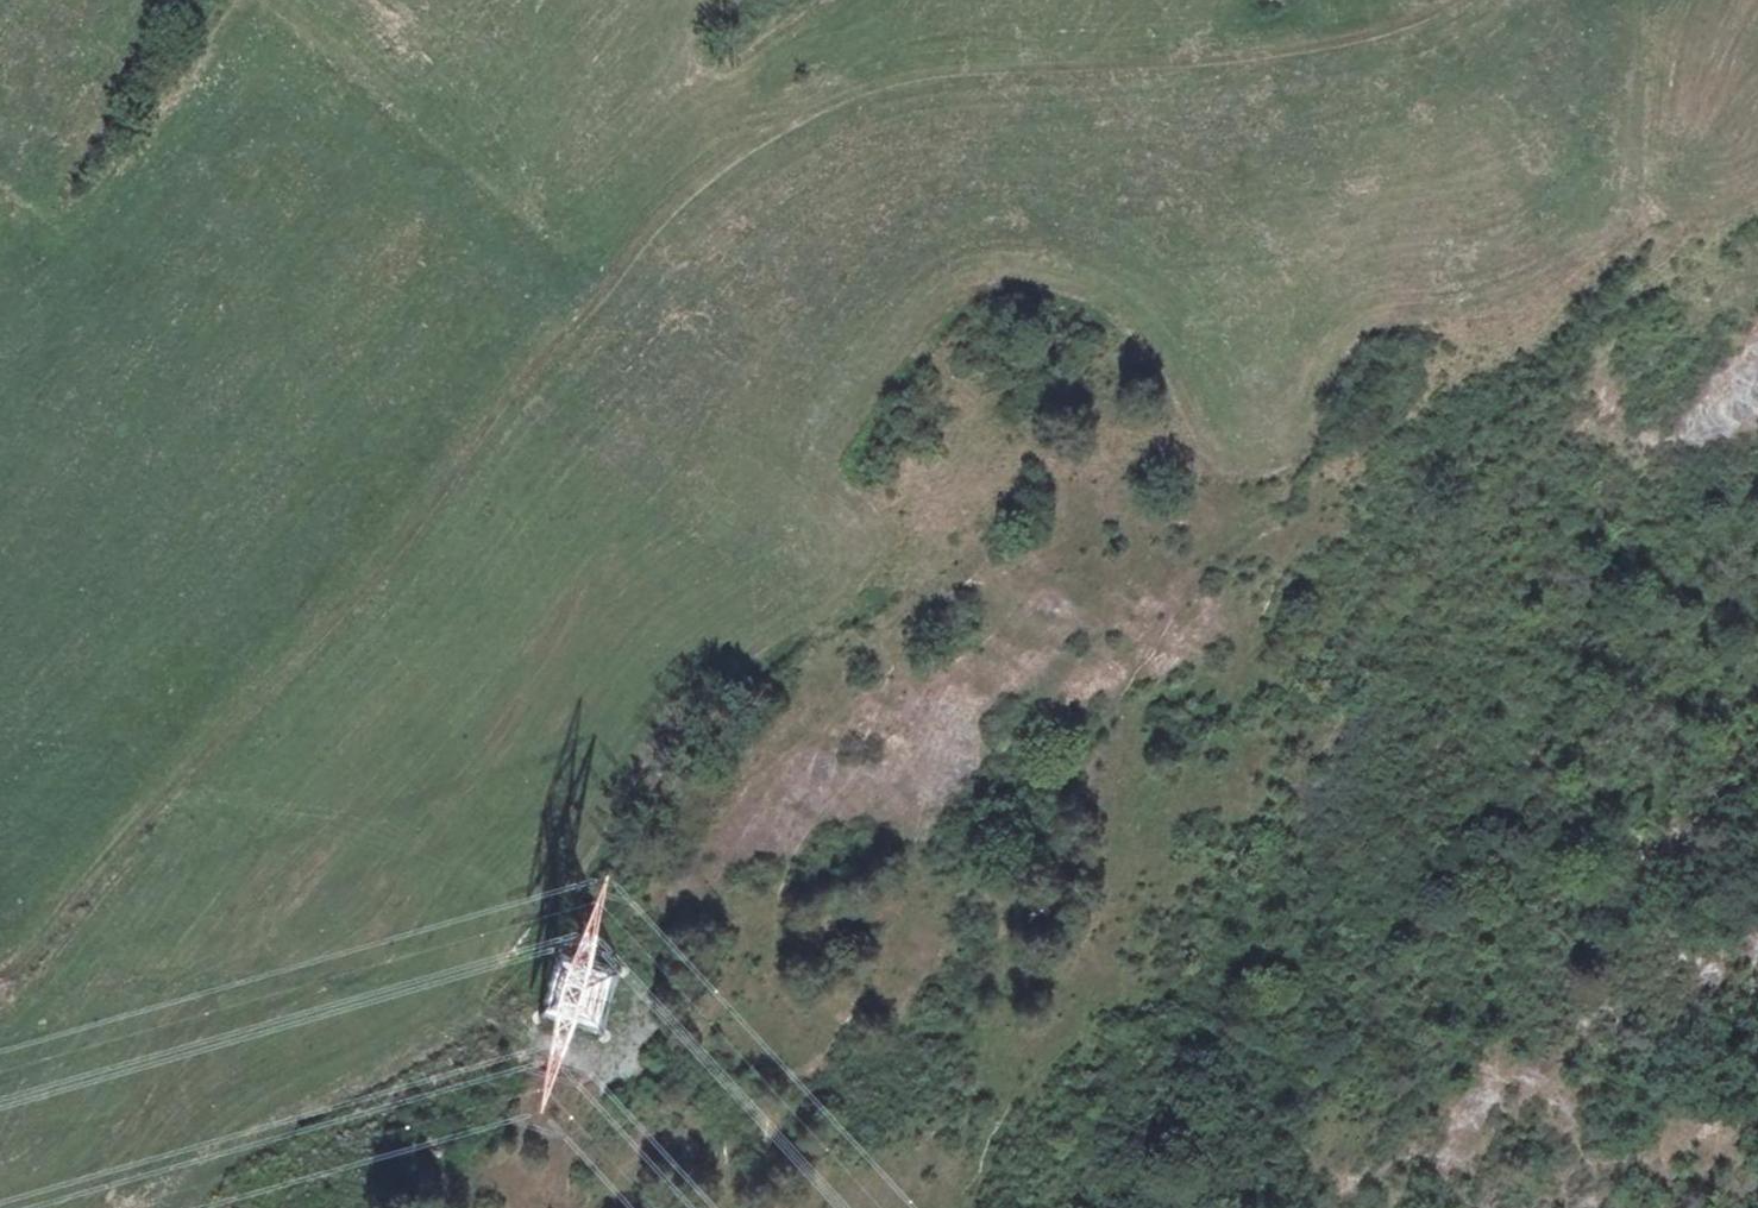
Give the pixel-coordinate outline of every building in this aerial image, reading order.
[(623,972),(568,951),(547,1006),(602,1027),(623,972)]
